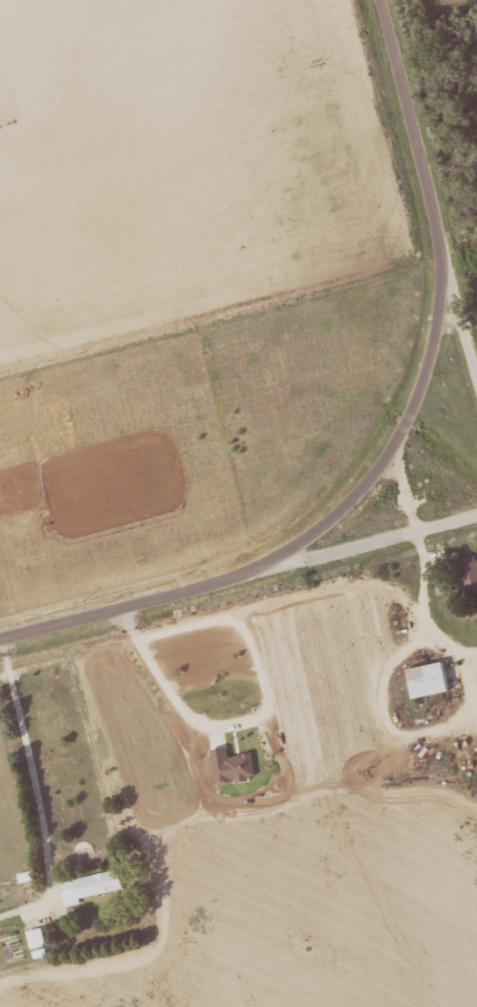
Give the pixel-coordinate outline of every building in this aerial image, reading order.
[(476,592),(476,560),(476,558),(456,567),(469,596),(476,592)] [(414,698),(452,691),(446,661),(409,668),(414,698)] [(127,889),(124,870),(63,880),(68,906),(85,903),(84,897),(127,889)] [(47,928),(31,930),(34,948),(49,946),(47,928)]
